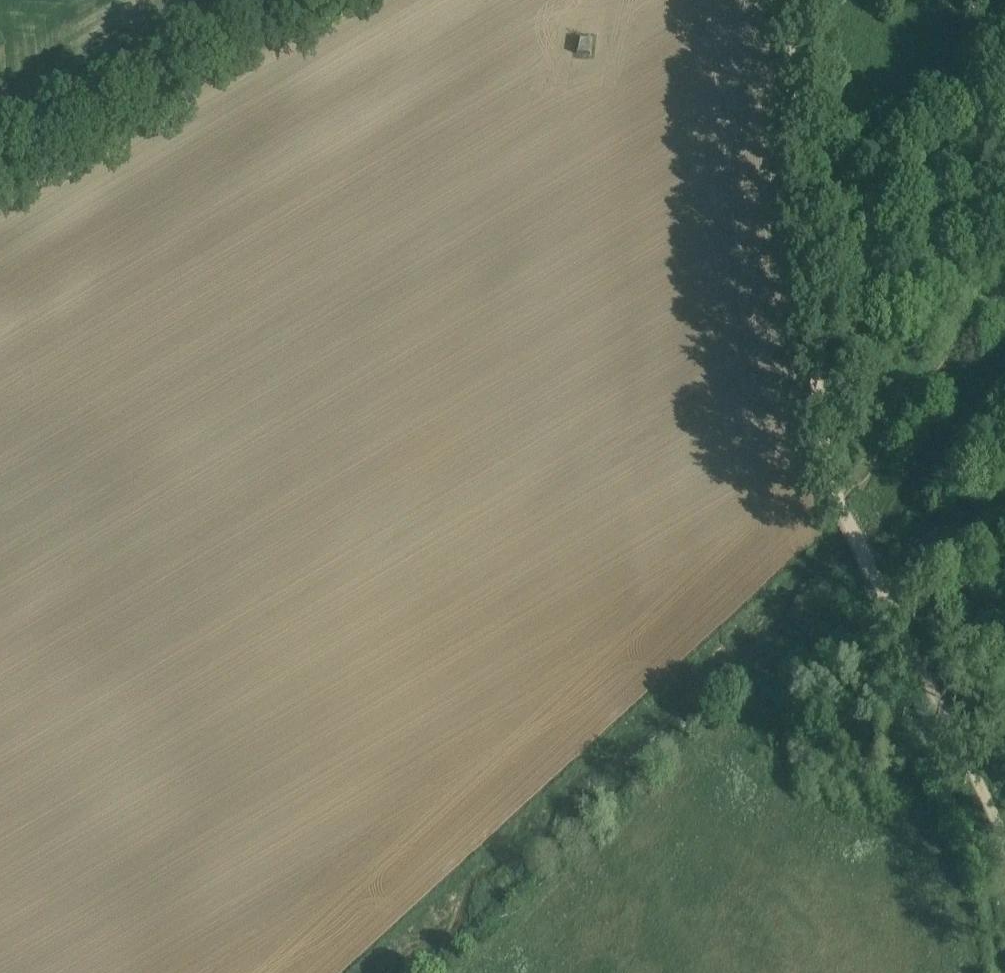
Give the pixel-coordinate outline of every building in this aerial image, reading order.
[(578,56),(593,57),(593,38),(578,37),(578,56)]
